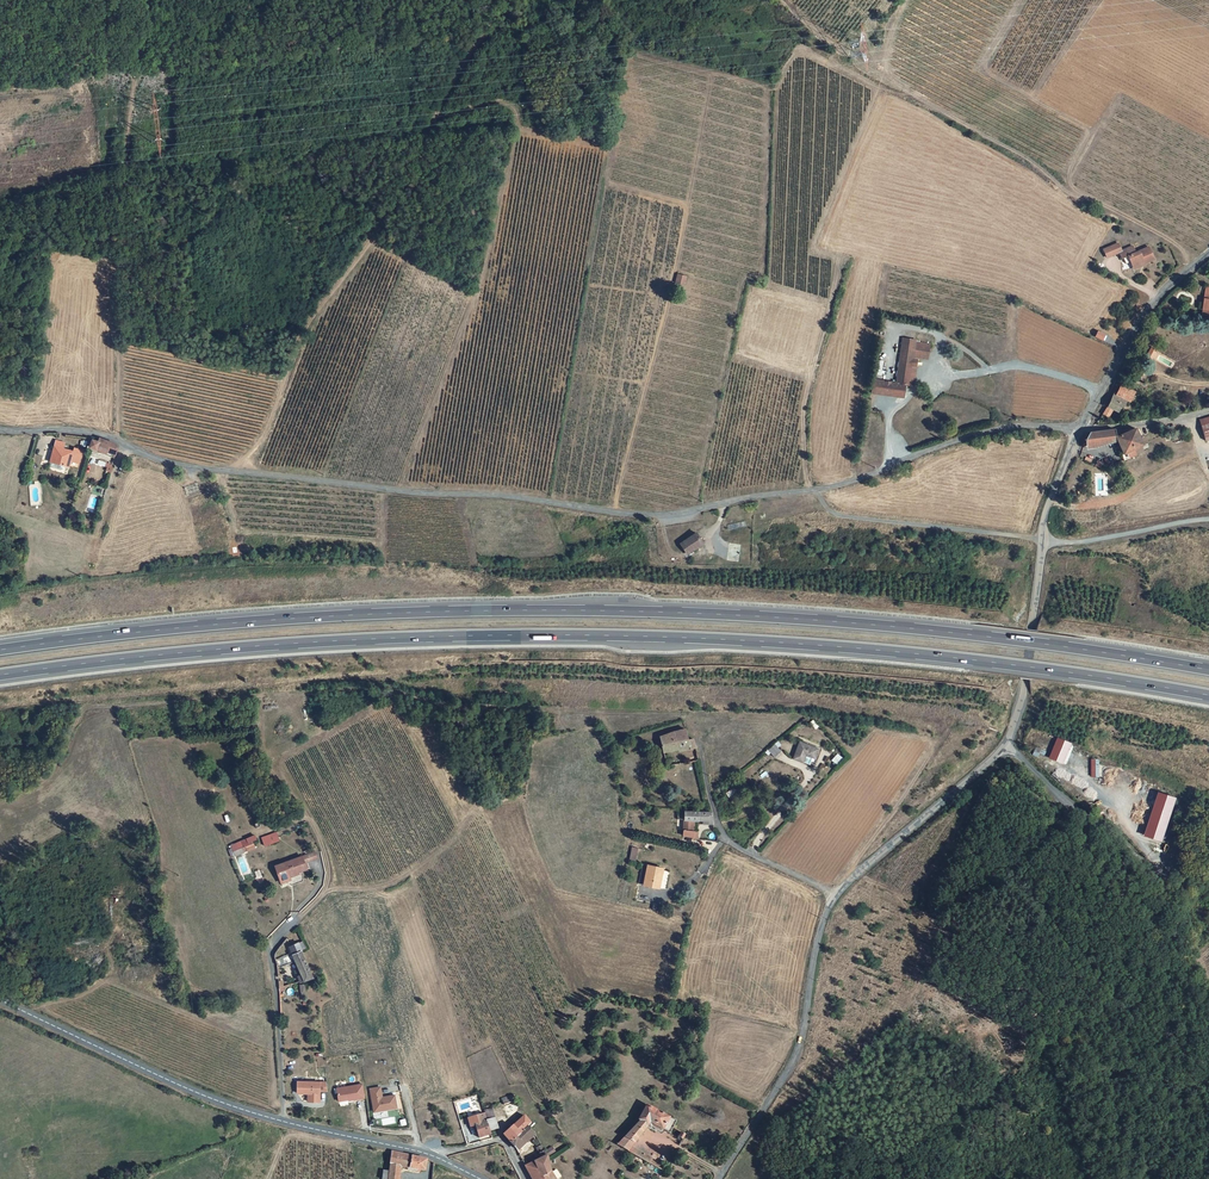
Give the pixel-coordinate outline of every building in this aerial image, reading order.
[(1122,249),(1119,242),(1109,246),(1113,254),(1120,251),(1123,258),(1129,255),(1134,265),(1145,260),(1145,262),(1155,257),(1150,246),(1136,252),(1133,245),(1122,249)] [(1113,254),(1109,246),(1104,248),(1108,256),(1113,254)] [(687,276),(678,274),(676,282),(684,285),(687,276)] [(1099,329),(1096,334),(1103,338),(1106,332),(1099,329)] [(901,339),(893,384),(903,386),(906,386),(906,383),(911,384),(914,367),(910,366),(911,360),(910,360),(910,358),(926,361),(929,346),(914,344),(914,341),(901,339)] [(893,384),(871,380),(869,393),(901,399),(903,386),(893,384)] [(1126,391),(1112,384),(1108,392),(1120,398),(1122,399),(1126,391)] [(1108,392),(1106,390),(1094,413),(1100,416),(1104,408),(1108,410),(1111,402),(1116,405),(1120,398),(1108,392)] [(1196,420),(1202,438),(1208,436),(1208,434),(1205,424),(1208,423),(1208,416),(1196,420)] [(1113,428),(1089,433),(1087,442),(1084,442),(1082,447),(1116,437),(1125,454),(1124,455),(1126,459),(1145,451),(1142,445),(1144,444),(1142,439),(1137,428),(1125,430),(1119,428),(1113,428)] [(112,443),(98,440),(97,443),(92,441),(89,451),(105,455),(104,458),(112,460),(115,449),(112,443)] [(63,445),(54,443),(50,465),(51,466),(51,469),(52,471),(61,473),(63,472),(64,468),(69,469),(70,463),(78,465),(81,452),(73,450),(72,454),(62,452),(63,445)] [(98,468),(110,473),(113,464),(101,460),(98,468)] [(695,532),(680,542),(685,550),(692,546),(694,549),(703,543),(695,532)] [(692,546),(685,550),(689,555),(695,551),(694,549),(692,546)] [(681,735),(655,741),(659,755),(673,752),(675,756),(689,752),(685,740),(682,740),(681,735)] [(793,743),(787,761),(797,764),(799,757),(810,760),(813,750),(793,743)] [(772,746),(764,752),(770,759),(777,753),(772,746)] [(837,753),(831,760),(837,765),(843,758),(837,753)] [(707,815),(681,814),(680,823),(687,824),(697,824),(698,826),(708,827),(707,815)] [(687,824),(680,823),(679,832),(687,833),(687,824)] [(687,833),(679,832),(678,837),(689,839),(689,841),(690,841),(691,834),(687,833)] [(278,836),(269,839),(272,845),(281,842),(278,836)] [(229,846),(232,852),(236,851),(238,855),(247,852),(245,848),(243,842),(229,846)] [(636,861),(638,848),(631,846),(629,859),(636,861)] [(315,853),(302,858),(304,864),(317,859),(315,853)] [(302,858),(275,867),(280,882),(289,878),(289,876),(307,870),(304,864),(302,858)] [(644,867),(640,887),(651,889),(653,877),(657,878),(658,869),(644,867)] [(290,947),(292,953),(275,959),(278,967),(295,961),(300,976),(296,977),(298,982),(302,981),(310,978),(300,953),(301,953),(301,951),(298,945),(298,944),(290,947)] [(304,1085),(295,1085),(295,1096),(306,1097),(306,1105),(317,1105),(317,1094),(325,1094),(324,1086),(306,1085),(306,1087),(304,1087),(304,1085)] [(361,1087),(335,1091),(337,1104),(347,1102),(347,1103),(363,1101),(361,1087)] [(378,1090),(368,1091),(372,1114),(395,1111),(393,1098),(384,1099),(384,1101),(380,1102),(380,1100),(378,1090)] [(510,1099),(499,1102),(501,1109),(512,1106),(510,1099)] [(676,1126),(647,1110),(637,1124),(640,1125),(625,1140),(617,1149),(647,1166),(650,1162),(654,1164),(656,1161),(652,1158),(653,1156),(635,1145),(642,1132),(645,1128),(656,1135),(658,1133),(663,1136),(664,1134),(670,1138),(676,1126)] [(483,1114),(486,1122),(493,1121),(490,1112),(483,1114)] [(482,1116),(466,1120),(469,1130),(475,1128),(479,1141),(489,1138),(488,1135),(497,1132),(493,1121),(486,1122),(484,1123),(482,1116)] [(510,1146),(515,1153),(532,1139),(528,1131),(531,1128),(524,1120),(502,1138),(510,1146)] [(549,1156),(556,1152),(553,1146),(545,1150),(549,1156)] [(539,1149),(534,1152),(539,1162),(523,1169),(528,1178),(552,1178),(551,1177),(546,1160),(539,1149)] [(388,1155),(385,1176),(378,1174),(378,1178),(396,1178),(397,1172),(412,1174),(413,1172),(420,1173),(422,1163),(388,1155)]
